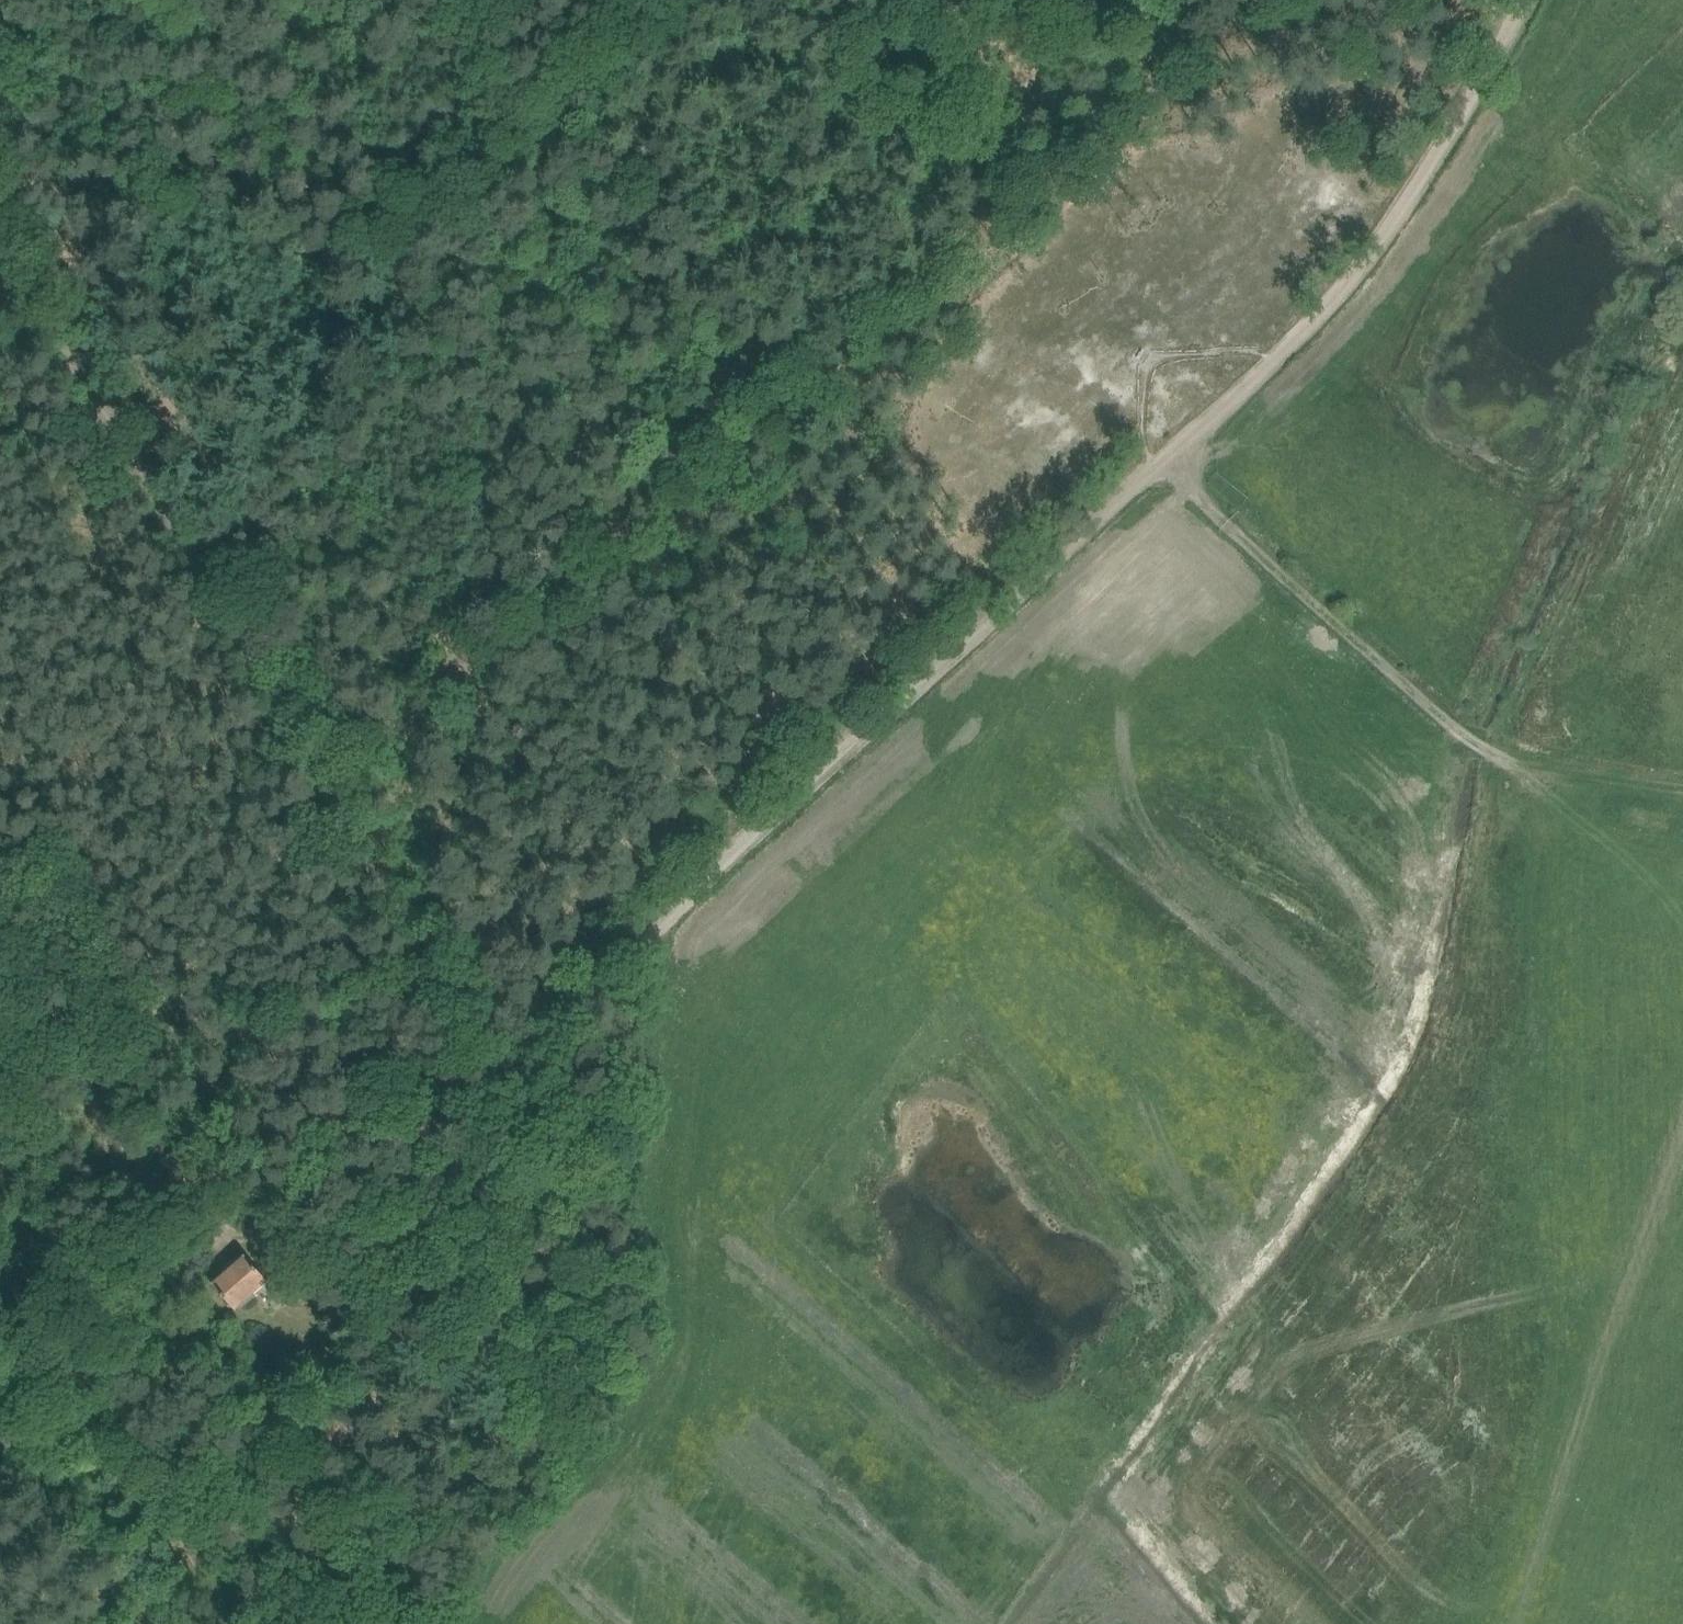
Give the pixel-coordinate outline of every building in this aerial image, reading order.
[(212,1284),(234,1311),(252,1296),(269,1281),(246,1255),(230,1270),(212,1284)]
